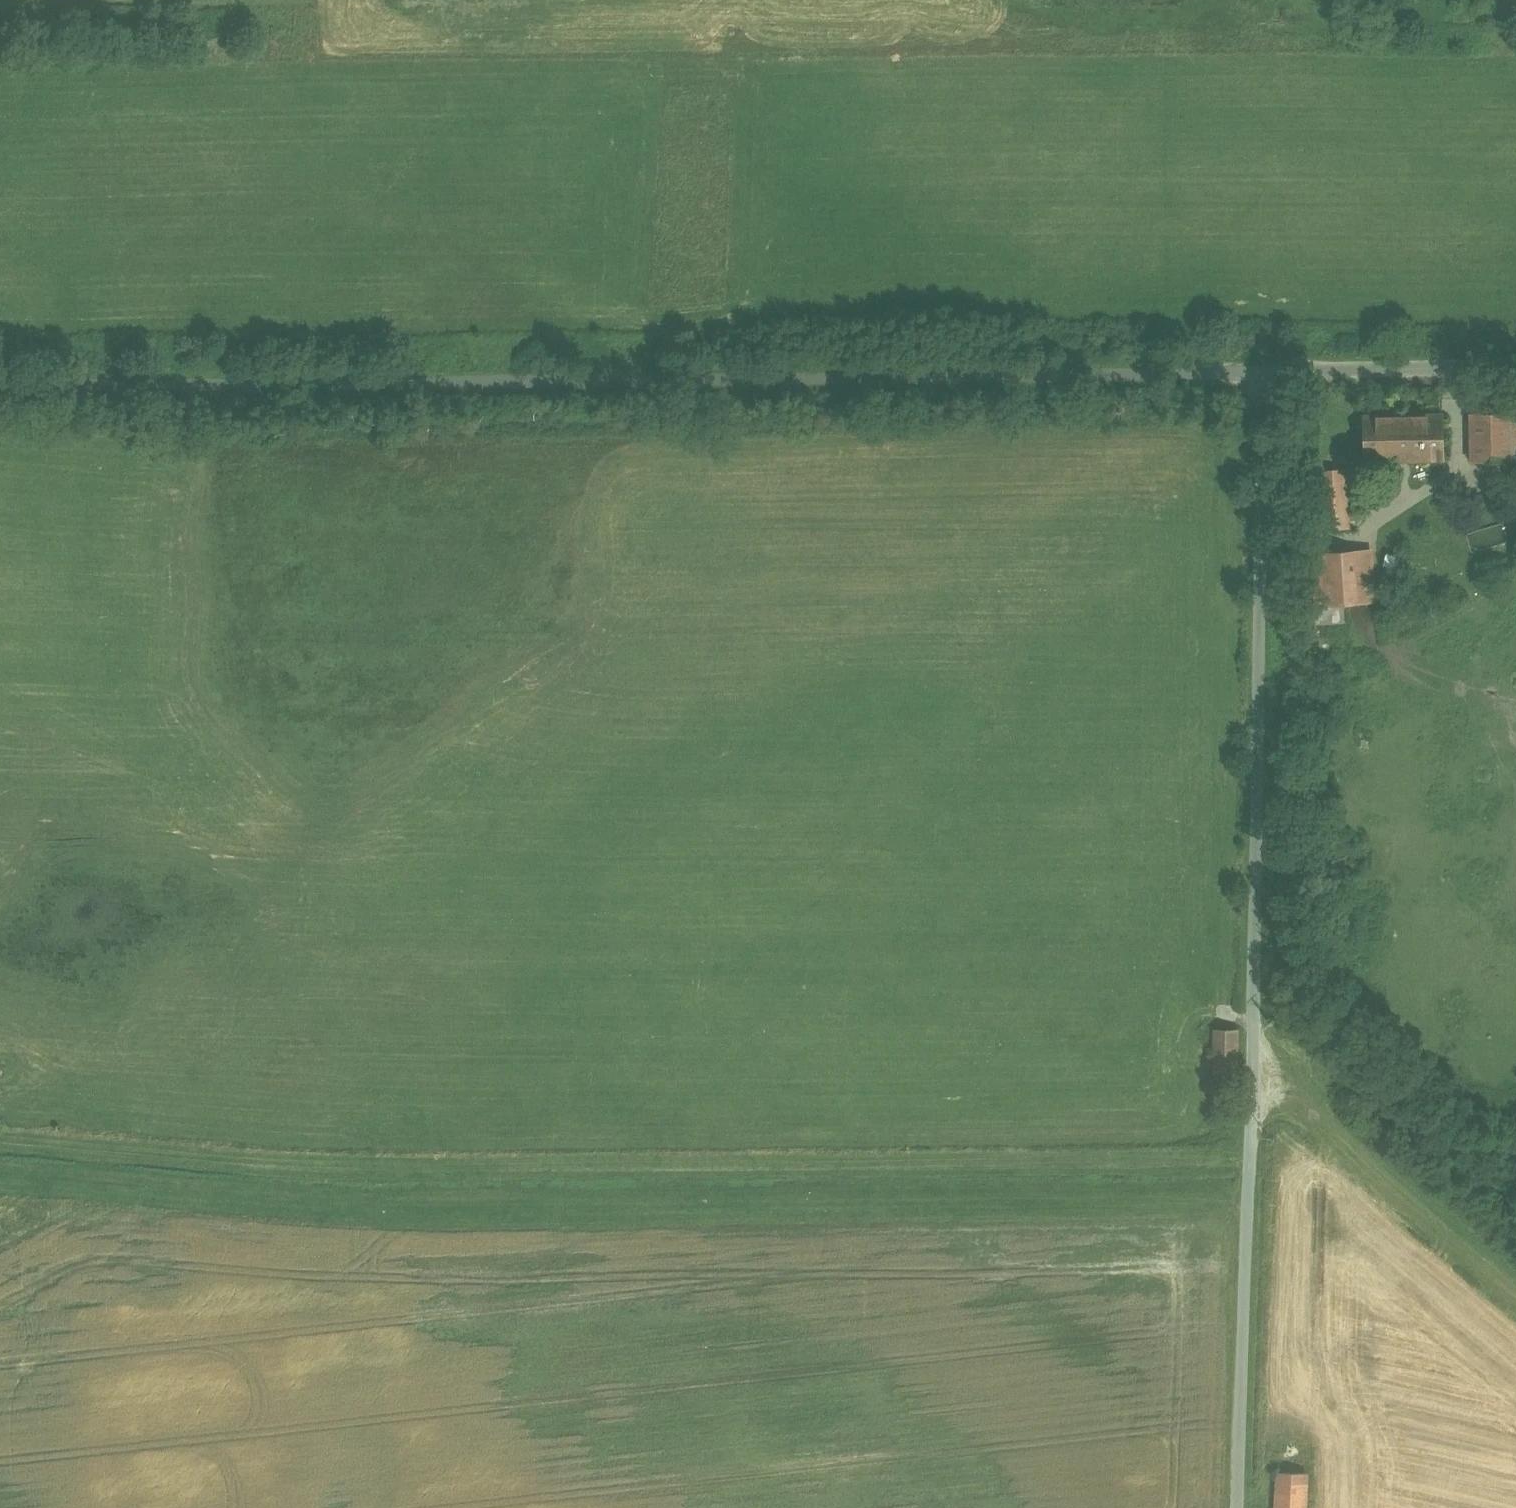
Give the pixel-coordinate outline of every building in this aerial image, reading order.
[(1445,396),(1362,397),(1362,447),(1445,446),(1445,396)] [(1470,398),(1471,449),(1515,448),(1515,397),(1470,398)] [(1347,454),(1316,455),(1318,515),(1349,514),(1347,454)] [(1370,535),(1306,537),(1308,591),(1372,589),(1370,535)] [(1218,1070),(1240,1070),(1240,1028),(1219,1028),(1218,1070)] [(1282,1507),(1316,1507),(1316,1471),(1282,1471),(1282,1507)]
